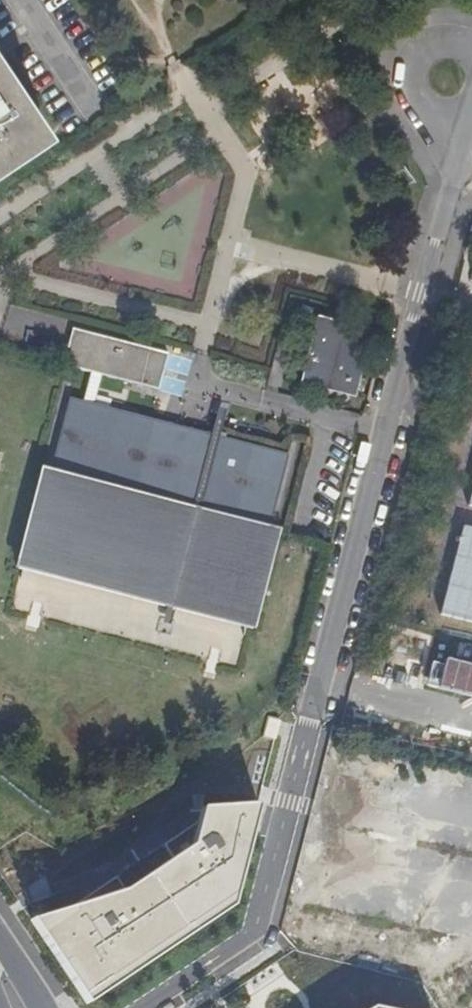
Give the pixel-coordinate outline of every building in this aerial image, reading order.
[(46,135),(0,66),(0,166),(46,135)] [(317,333),(304,380),(346,392),(353,369),(358,370),(364,350),(358,347),(363,330),(325,319),(321,333),(317,333)] [(44,467),(17,567),(250,626),(277,527),(269,524),(288,452),(95,402),(102,375),(158,388),(168,352),(73,328),(63,361),(62,364),(91,371),(84,400),(71,396),(50,469),(44,467)] [(463,505),(471,507),(471,463),(463,505)] [(434,617),(471,625),(471,528),(453,524),(434,617)] [(253,821),(257,805),(203,807),(199,821),(163,845),(172,859),(125,890),(116,876),(70,907),(71,912),(38,933),(60,966),(67,961),(93,1001),(151,961),(146,954),(235,893),(253,821)] [(471,1007),(471,962),(455,969),(471,1007)]
